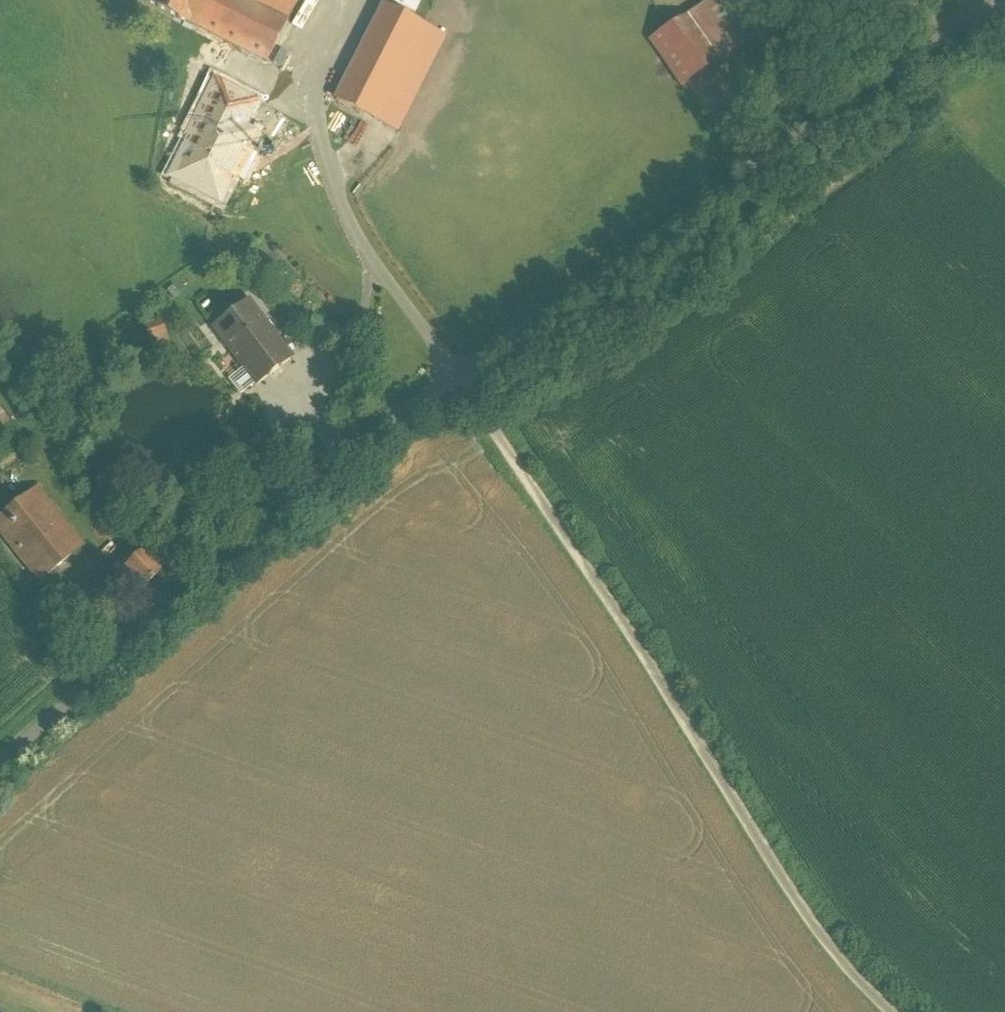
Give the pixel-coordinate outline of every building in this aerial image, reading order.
[(136,7),(260,68),(293,0),(139,0),(136,7)] [(741,0),(711,0),(699,8),(730,53),(752,38),(777,75),(807,54),(776,9),(756,23),(741,0)] [(443,40),(376,7),(328,103),(394,136),(443,40)] [(646,27),(666,82),(714,65),(693,10),(646,27)] [(254,113),(208,91),(165,182),(208,202),(220,177),(245,189),(265,146),(244,136),(254,113)] [(239,302),(204,330),(251,387),(285,359),(239,302)] [(144,332),(147,342),(164,337),(161,327),(144,332)] [(0,513),(0,542),(36,585),(65,560),(15,500),(0,513)]
